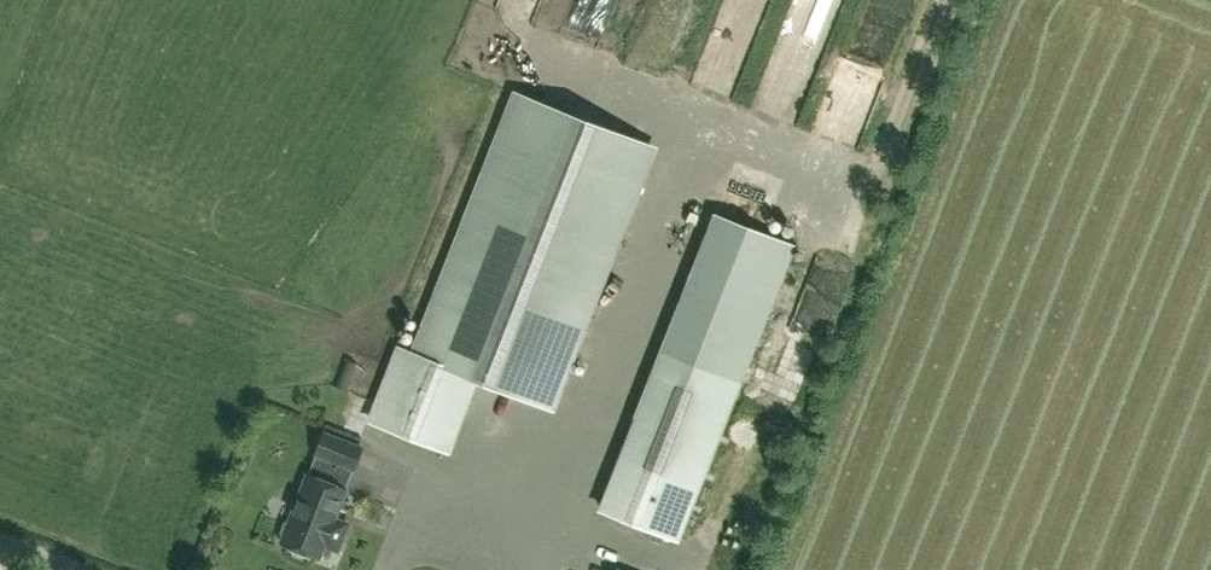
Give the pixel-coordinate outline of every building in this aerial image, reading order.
[(557,30),(592,42),(607,0),(568,0),(557,30)] [(642,0),(618,52),(653,67),(676,15),(642,0)] [(762,0),(718,0),(688,83),(727,97),(762,0)] [(819,40),(829,6),(813,1),(803,35),(819,40)] [(400,347),(370,419),(450,451),(478,379),(550,407),(651,149),(521,98),(418,354),(400,347)] [(602,510),(677,539),(792,246),(718,217),(602,510)] [(316,454),(353,469),(362,448),(324,433),(316,454)] [(308,474),(281,542),(319,557),(324,545),(337,550),(348,523),(334,518),(346,489),(308,474)] [(272,518),(278,501),(264,496),(258,513),(272,518)]
